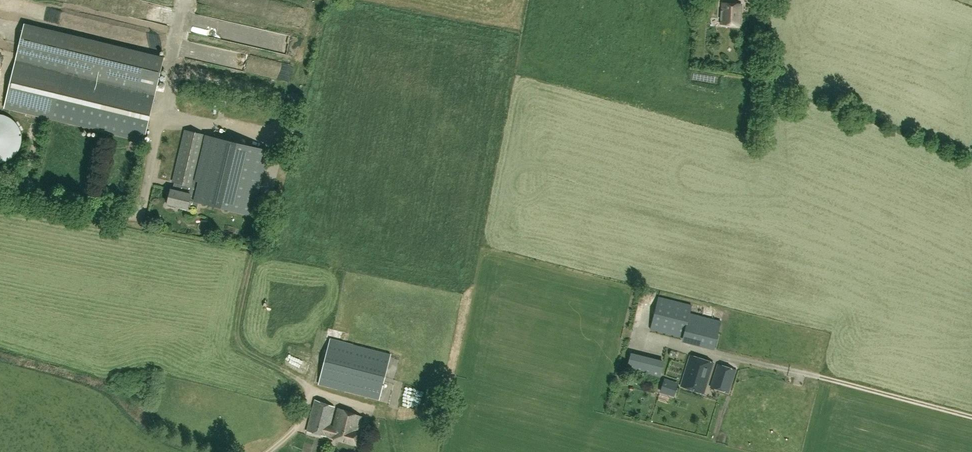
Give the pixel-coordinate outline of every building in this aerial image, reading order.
[(721,24),(740,25),(741,3),(722,3),(721,24)] [(164,57),(69,34),(25,24),(5,107),(143,140),(164,57)] [(4,163),(10,161),(15,157),(20,152),(23,146),(24,139),(23,131),(19,124),(14,119),(7,115),(0,114),(0,163),(4,163)] [(172,181),(174,181),(193,186),(195,180),(205,134),(185,129),(172,181)] [(254,214),(270,150),(209,135),(198,180),(195,180),(193,186),(174,181),(173,189),(171,188),(167,203),(187,207),(189,199),(254,214)] [(683,338),(714,346),(721,321),(690,313),(692,305),(658,296),(650,328),(683,337),(683,338)] [(630,307),(629,324),(636,325),(638,308),(630,307)] [(564,328),(551,324),(548,334),(561,338),(564,328)] [(330,339),(318,384),(379,399),(390,354),(330,339)] [(633,374),(633,370),(660,377),(664,361),(631,352),(627,369),(625,372),(633,374)] [(704,393),(713,362),(690,355),(681,386),(704,393)] [(711,387),(728,392),(736,369),(718,364),(711,387)] [(664,380),(660,391),(674,395),(678,384),(664,380)] [(315,399),(306,431),(357,445),(361,432),(358,432),(362,416),(338,408),(334,425),(330,424),(334,406),(315,399)]
